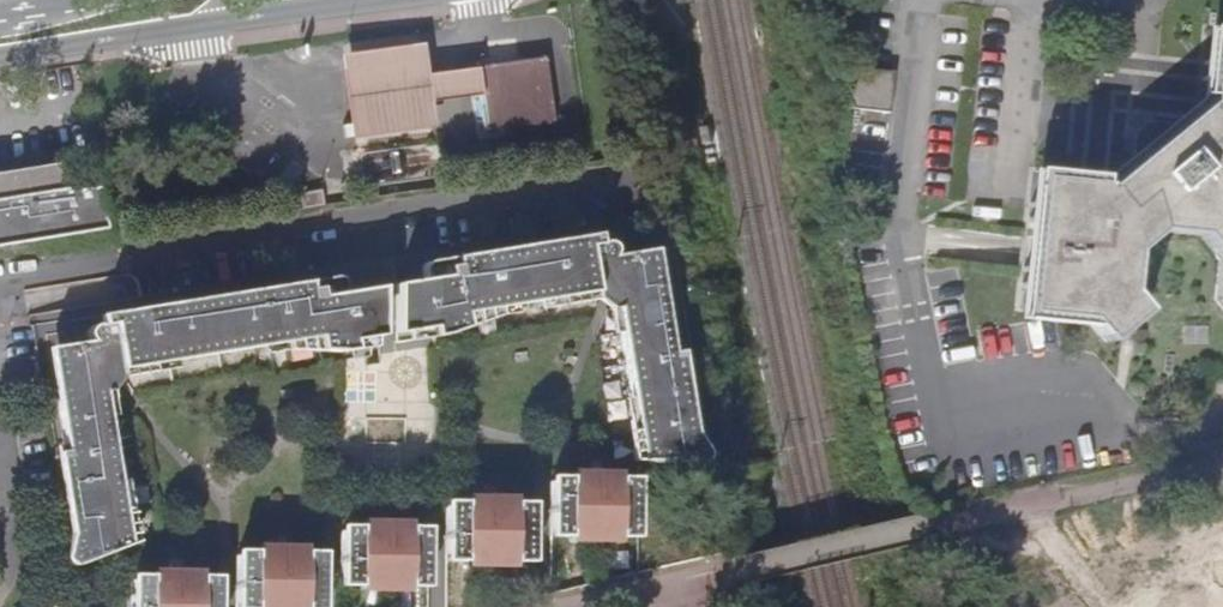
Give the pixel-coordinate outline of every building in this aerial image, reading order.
[(1212,36),(1205,102),(1178,124),(1147,121),(1130,134),(1127,166),(1104,185),(1038,178),(1025,311),(1086,318),(1106,341),(1144,310),(1129,291),(1133,251),(1157,231),(1198,237),(1217,259),(1213,300),(1222,312),(1222,37),(1212,36)] [(431,129),(427,99),(424,75),(420,46),(340,58),(351,140),(431,129)] [(485,91),(483,91),(489,131),(553,122),(543,57),(481,65),(481,67),(485,91)] [(853,65),(848,106),(888,111),(892,70),(861,67),(853,65)] [(481,67),(424,75),(427,99),(483,91),(485,91),(481,67)] [(101,228),(94,186),(63,191),(57,162),(0,171),(0,244),(101,228)] [(296,193),(298,209),(323,204),(320,189),(318,189),(296,193)] [(594,292),(608,264),(613,255),(614,251),(614,247),(612,245),(610,243),(608,241),(600,242),(598,243),(596,248),(588,249),(588,243),(564,247),(565,254),(477,269),(477,261),(438,268),(436,264),(433,263),(428,264),(424,265),(422,268),(422,270),(424,287),(401,291),(401,314),(428,311),(432,336),(450,333),(465,327),(463,313),(594,292)] [(625,262),(610,290),(612,289),(640,460),(699,464),(704,462),(707,459),(707,456),(707,453),(706,450),(704,448),(703,446),(697,446),(694,431),(686,432),(682,411),(689,410),(683,364),(674,365),(671,344),(678,343),(672,300),(664,301),(656,257),(625,262)] [(625,262),(608,264),(594,292),(610,290),(625,262)] [(101,349),(120,370),(316,338),(319,351),(342,352),(354,349),(349,322),(374,319),(374,295),(345,300),(342,283),(339,280),(337,277),(334,277),(332,277),(328,280),(327,281),(326,285),(288,292),(289,299),(270,302),(269,294),(243,299),(244,308),(180,318),(179,310),(155,314),(156,322),(135,325),(135,317),(110,321),(111,326),(101,327),(97,325),(93,325),(90,326),(87,329),(87,332),(88,335),(91,338),(101,349)] [(100,373),(120,370),(101,349),(84,352),(100,373)] [(66,466),(58,468),(66,514),(73,513),(77,534),(70,535),(73,548),(65,552),(67,561),(74,564),(129,543),(100,373),(84,352),(48,357),(56,401),(48,403),(55,446),(62,445),(66,466)] [(547,483),(547,531),(559,531),(564,537),(577,537),(584,531),(589,537),(598,537),(604,531),(610,537),(623,537),(628,531),(638,531),(638,482),(547,483)] [(445,508),(444,556),(446,556),(455,557),(461,563),(472,563),(477,557),(484,563),(492,563),(499,557),(504,563),(516,563),(522,556),(532,556),(532,508),(445,508)] [(341,531),(341,580),(352,580),(357,586),(369,587),(376,581),(382,587),(390,587),(396,580),(403,587),(413,587),(419,580),(428,580),(428,531),(341,531)] [(236,606),(246,606),(247,606),(270,606),(271,606),(292,606),(313,606),(314,606),(322,606),(322,557),(237,557),(236,606)] [(131,606),(220,606),(220,582),(131,582),(131,606)]
